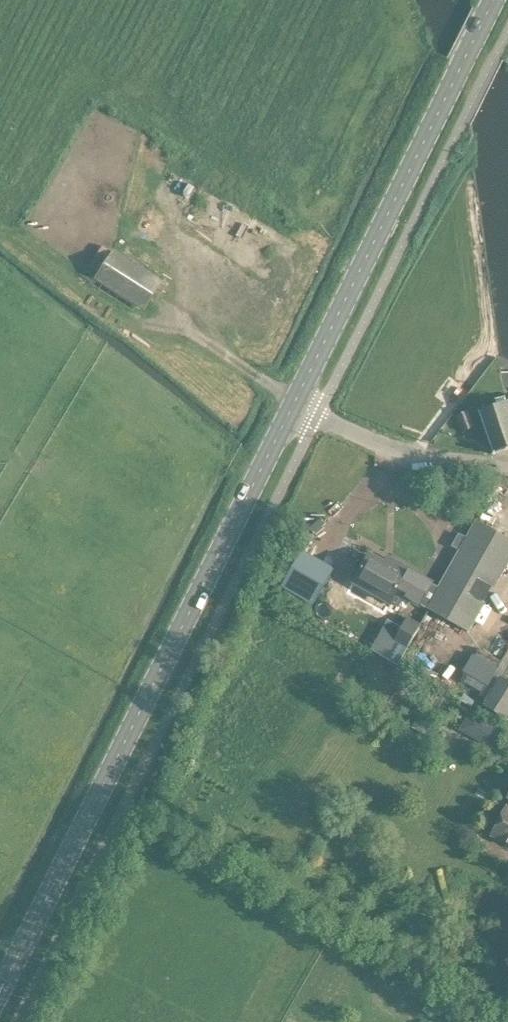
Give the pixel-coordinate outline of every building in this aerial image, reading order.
[(144,308),(160,282),(113,252),(96,278),(144,308)] [(478,411),(493,454),(507,449),(507,401),(505,402),(478,411)] [(473,430),(467,411),(457,415),(464,434),(473,430)] [(439,588),(428,609),(467,631),(507,558),(507,539),(477,522),(439,588)] [(461,550),(468,537),(459,533),(452,546),(461,550)] [(316,605),(336,566),(302,548),(282,587),(316,605)] [(368,555),(354,581),(388,601),(406,569),(392,561),(389,567),(368,555)] [(439,588),(406,569),(388,601),(398,606),(404,595),(428,609),(439,588)] [(408,616),(394,639),(405,647),(421,623),(408,616)] [(484,696),(497,665),(473,656),(461,687),(484,696)] [(500,678),(483,705),(505,718),(507,713),(507,683),(500,678)] [(507,732),(471,711),(460,730),(496,751),(507,732)] [(369,716),(364,725),(377,732),(382,724),(369,716)] [(505,807),(491,835),(507,844),(507,807),(507,808),(505,807)]
